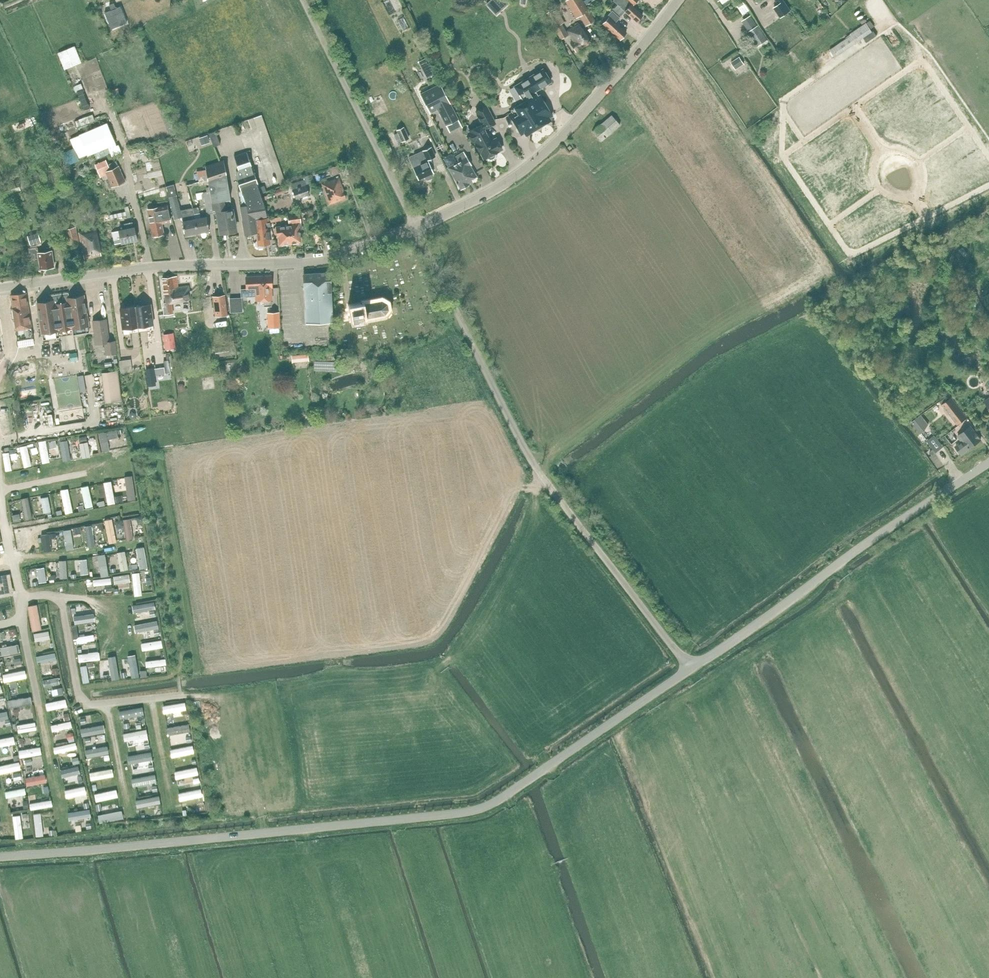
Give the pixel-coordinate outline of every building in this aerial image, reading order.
[(494,4),(500,11),(508,4),(504,0),(499,0),(494,4)] [(594,20),(582,0),(565,0),(576,18),(579,15),(586,25),(594,20)] [(633,6),(638,0),(624,0),(613,0),(613,1),(617,5),(613,9),(620,16),(625,11),(636,22),(642,15),(633,6)] [(742,0),(741,0),(735,4),(743,15),(749,10),(742,0)] [(568,35),(562,26),(561,24),(564,22),(557,9),(554,11),(553,9),(546,13),(560,39),(568,35)] [(607,19),(602,24),(620,40),(626,33),(615,23),(620,18),(612,11),(607,15),(606,17),(607,19)] [(742,29),(752,24),(746,13),(736,18),(742,29)] [(835,57),(872,32),(866,23),(850,34),(851,35),(830,50),(835,57)] [(576,52),(590,43),(578,24),(567,31),(572,40),(570,42),(576,52)] [(748,31),(757,46),(767,40),(758,25),(748,31)] [(81,63),(74,46),(57,53),(64,69),(81,63)] [(736,70),(745,64),(740,57),(731,63),(736,70)] [(430,68),(424,71),(428,78),(434,75),(430,68)] [(512,112),(509,114),(518,130),(521,135),(523,133),(524,133),(525,135),(551,120),(549,117),(552,116),(540,95),(538,96),(535,92),(551,82),(543,69),(514,86),(523,102),(510,110),(512,112)] [(553,89),(558,98),(570,92),(565,83),(553,89)] [(428,90),(420,94),(423,99),(430,113),(438,109),(449,132),(461,126),(449,103),(440,84),(428,90)] [(502,90),(505,97),(516,92),(513,85),(502,90)] [(82,90),(77,92),(84,110),(89,108),(82,90)] [(343,112),(339,97),(332,99),(336,114),(343,112)] [(495,123),(486,106),(476,111),(482,125),(469,131),(470,132),(468,133),(473,143),(475,142),(483,159),(486,157),(488,159),(490,159),(492,159),(494,158),(495,157),(496,155),(495,153),(502,149),(496,138),(490,141),(484,129),(495,123)] [(92,114),(75,121),(77,126),(94,120),(92,114)] [(601,141),(616,128),(620,125),(612,115),(592,131),(601,141)] [(106,122),(78,134),(79,135),(69,139),(78,159),(87,155),(88,156),(115,144),(106,122)] [(402,142),(409,138),(403,127),(397,130),(402,142)] [(220,144),(215,131),(208,133),(213,146),(220,144)] [(207,135),(199,138),(201,143),(209,140),(207,135)] [(121,152),(120,149),(118,145),(109,148),(111,156),(121,152)] [(432,163),(430,159),(435,156),(431,147),(409,157),(419,180),(425,177),(426,179),(428,179),(432,177),(433,176),(432,174),(433,173),(429,164),(432,163)] [(77,160),(72,148),(60,154),(66,166),(77,160)] [(247,152),(234,157),(239,173),(238,173),(242,186),(240,187),(241,191),(238,191),(243,220),(243,222),(244,232),(245,232),(256,230),(257,240),(255,243),(255,246),(258,248),(262,247),(265,244),(270,244),(268,218),(257,219),(257,220),(255,220),(255,218),(266,216),(264,202),(263,202),(260,193),(266,191),(264,186),(258,188),(247,152)] [(458,184),(461,189),(469,184),(469,183),(472,181),(471,179),(476,176),(470,165),(471,165),(463,152),(454,158),(457,162),(448,167),(456,182),(457,184),(458,184)] [(115,160),(108,164),(106,160),(95,164),(101,176),(107,174),(112,186),(125,180),(118,165),(115,160)] [(224,201),(224,200),(230,199),(223,160),(205,167),(205,169),(208,180),(212,203),(214,213),(217,212),(220,229),(225,228),(226,233),(236,231),(230,200),(224,201)] [(332,175),(341,172),(342,172),(343,176),(349,174),(345,161),(338,164),(339,165),(329,168),(332,175)] [(52,181),(66,177),(64,169),(50,173),(52,181)] [(198,182),(208,180),(205,169),(196,171),(198,182)] [(291,184),(292,190),(295,199),(309,195),(306,186),(311,185),(308,175),(303,177),(304,180),(291,184)] [(329,204),(346,198),(338,176),(336,176),(337,178),(322,183),(329,204)] [(18,182),(4,186),(7,194),(20,190),(18,182)] [(185,235),(197,233),(194,219),(192,208),(180,211),(178,200),(177,200),(173,185),(166,186),(167,191),(174,219),(182,217),(183,221),(182,221),(185,235)] [(207,214),(213,213),(209,191),(203,192),(207,214)] [(163,234),(161,220),(169,218),(167,205),(157,207),(146,210),(148,221),(150,221),(152,236),(163,234)] [(124,211),(110,214),(111,218),(125,215),(126,218),(131,217),(128,206),(124,207),(124,211)] [(207,217),(200,218),(199,207),(192,208),(194,219),(197,233),(209,231),(207,217)] [(300,242),(299,230),(302,229),(299,212),(286,214),(288,226),(276,227),(277,236),(278,236),(280,244),(300,242)] [(118,230),(112,232),(114,244),(121,243),(137,240),(134,227),(133,227),(132,222),(125,224),(126,229),(118,230)] [(69,247),(79,245),(75,227),(64,229),(69,247)] [(84,259),(101,255),(95,229),(79,232),(84,259)] [(38,253),(36,243),(41,241),(37,233),(27,236),(30,245),(31,248),(29,249),(31,260),(38,258),(40,269),(54,267),(51,251),(38,253)] [(306,323),(330,321),(329,309),(325,309),(325,307),(327,306),(326,292),(330,292),(330,287),(331,287),(330,272),(303,274),(304,289),(305,289),(306,307),(305,307),(306,323)] [(172,313),(171,302),(191,299),(189,286),(178,287),(176,276),(162,278),(166,303),(164,303),(164,307),(163,307),(164,314),(172,313)] [(247,290),(255,289),(256,301),(264,300),(264,307),(271,306),(271,300),(272,300),(271,288),(272,288),(271,276),(246,277),(247,290)] [(14,319),(17,344),(17,346),(33,344),(25,293),(10,295),(12,308),(10,308),(11,319),(14,319)] [(215,316),(227,314),(225,294),(212,296),(215,316)] [(73,334),(74,334),(89,332),(83,296),(67,298),(68,303),(66,303),(66,302),(55,304),(55,305),(54,305),(53,300),(37,303),(43,339),(58,337),(59,337),(73,334)] [(241,297),(230,298),(230,313),(242,312),(241,297)] [(389,310),(389,309),(388,309),(387,304),(388,304),(387,302),(386,303),(383,301),(383,300),(382,300),(382,301),(375,302),(375,301),(374,301),(374,302),(369,303),(369,302),(367,302),(368,303),(363,304),(362,303),(361,303),(361,304),(361,306),(351,307),(353,318),(363,317),(363,318),(364,318),(364,319),(365,319),(365,318),(370,317),(371,318),(372,318),(372,316),(377,316),(377,317),(378,317),(378,315),(384,314),(385,315),(386,314),(385,313),(388,310),(389,310)] [(138,326),(153,324),(150,305),(135,307),(138,326)] [(122,328),(138,326),(135,307),(120,309),(122,328)] [(280,327),(279,312),(267,312),(267,328),(280,327)] [(105,354),(116,353),(115,341),(109,341),(106,319),(92,321),(95,343),(104,342),(105,354)] [(174,341),(165,342),(166,350),(175,348),(174,341)] [(215,357),(230,355),(228,346),(214,348),(215,357)] [(308,361),(308,354),(291,356),(292,362),(308,361)] [(163,358),(152,359),(152,378),(163,378),(163,358)] [(121,401),(118,371),(101,373),(104,403),(121,401)] [(949,395),(939,401),(957,424),(966,417),(949,395)] [(924,430),(920,424),(925,419),(920,414),(911,422),(920,433),(924,430)] [(961,454),(981,439),(972,428),(967,431),(967,430),(958,436),(962,442),(956,447),(961,454)] [(42,513),(50,512),(48,497),(39,499),(42,513)] [(27,499),(19,501),(24,522),(32,520),(27,499)] [(19,513),(12,514),(13,521),(20,521),(19,513)] [(124,557),(133,556),(132,548),(123,550),(124,557)] [(119,549),(111,550),(113,568),(122,567),(119,549)] [(99,553),(91,553),(92,571),(101,571),(99,553)] [(30,566),(33,581),(41,580),(38,565),(30,566)] [(126,571),(127,594),(135,594),(134,570),(126,571)] [(108,574),(109,583),(126,582),(125,573),(108,574)] [(13,592),(10,574),(0,575),(0,594),(13,592)] [(127,603),(129,611),(152,607),(151,600),(127,603)] [(69,622),(84,618),(83,612),(68,615),(69,622)] [(42,629),(28,631),(29,640),(43,638),(42,629)] [(12,651),(11,642),(0,643),(0,653),(12,651)] [(49,649),(32,651),(33,660),(50,658),(49,649)] [(20,675),(19,668),(0,672),(0,680),(20,675)] [(38,685),(52,683),(51,676),(37,678),(38,685)] [(40,707),(60,705),(59,698),(40,700),(40,707)] [(127,705),(104,706),(104,713),(127,713),(127,705)] [(66,720),(45,721),(46,728),(66,728),(66,720)] [(11,730),(30,729),(29,721),(10,722),(11,730)] [(9,742),(7,734),(0,735),(0,744),(9,742)] [(71,747),(70,740),(59,742),(59,739),(48,741),(49,751),(71,747)] [(72,764),(79,763),(78,756),(71,757),(72,764)] [(15,769),(14,760),(0,762),(0,770),(15,769)] [(56,776),(74,771),(72,763),(54,768),(56,776)] [(61,788),(63,795),(77,792),(76,785),(61,788)] [(0,788),(0,795),(20,793),(19,786),(0,788)] [(68,818),(77,818),(77,826),(81,826),(80,810),(67,810),(68,818)] [(36,811),(27,812),(30,834),(39,833),(36,811)] [(6,814),(7,836),(16,836),(15,813),(6,814)]
